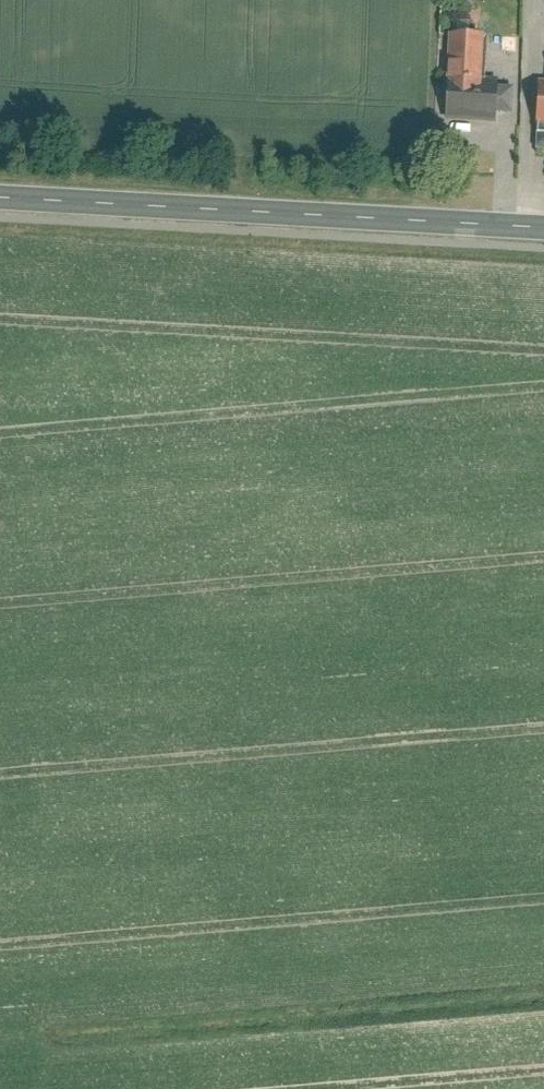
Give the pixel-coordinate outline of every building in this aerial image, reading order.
[(480,33),(446,31),(441,115),(493,117),(495,77),(477,77),(480,33)] [(534,83),(531,122),(543,123),(543,83),(534,83)]
